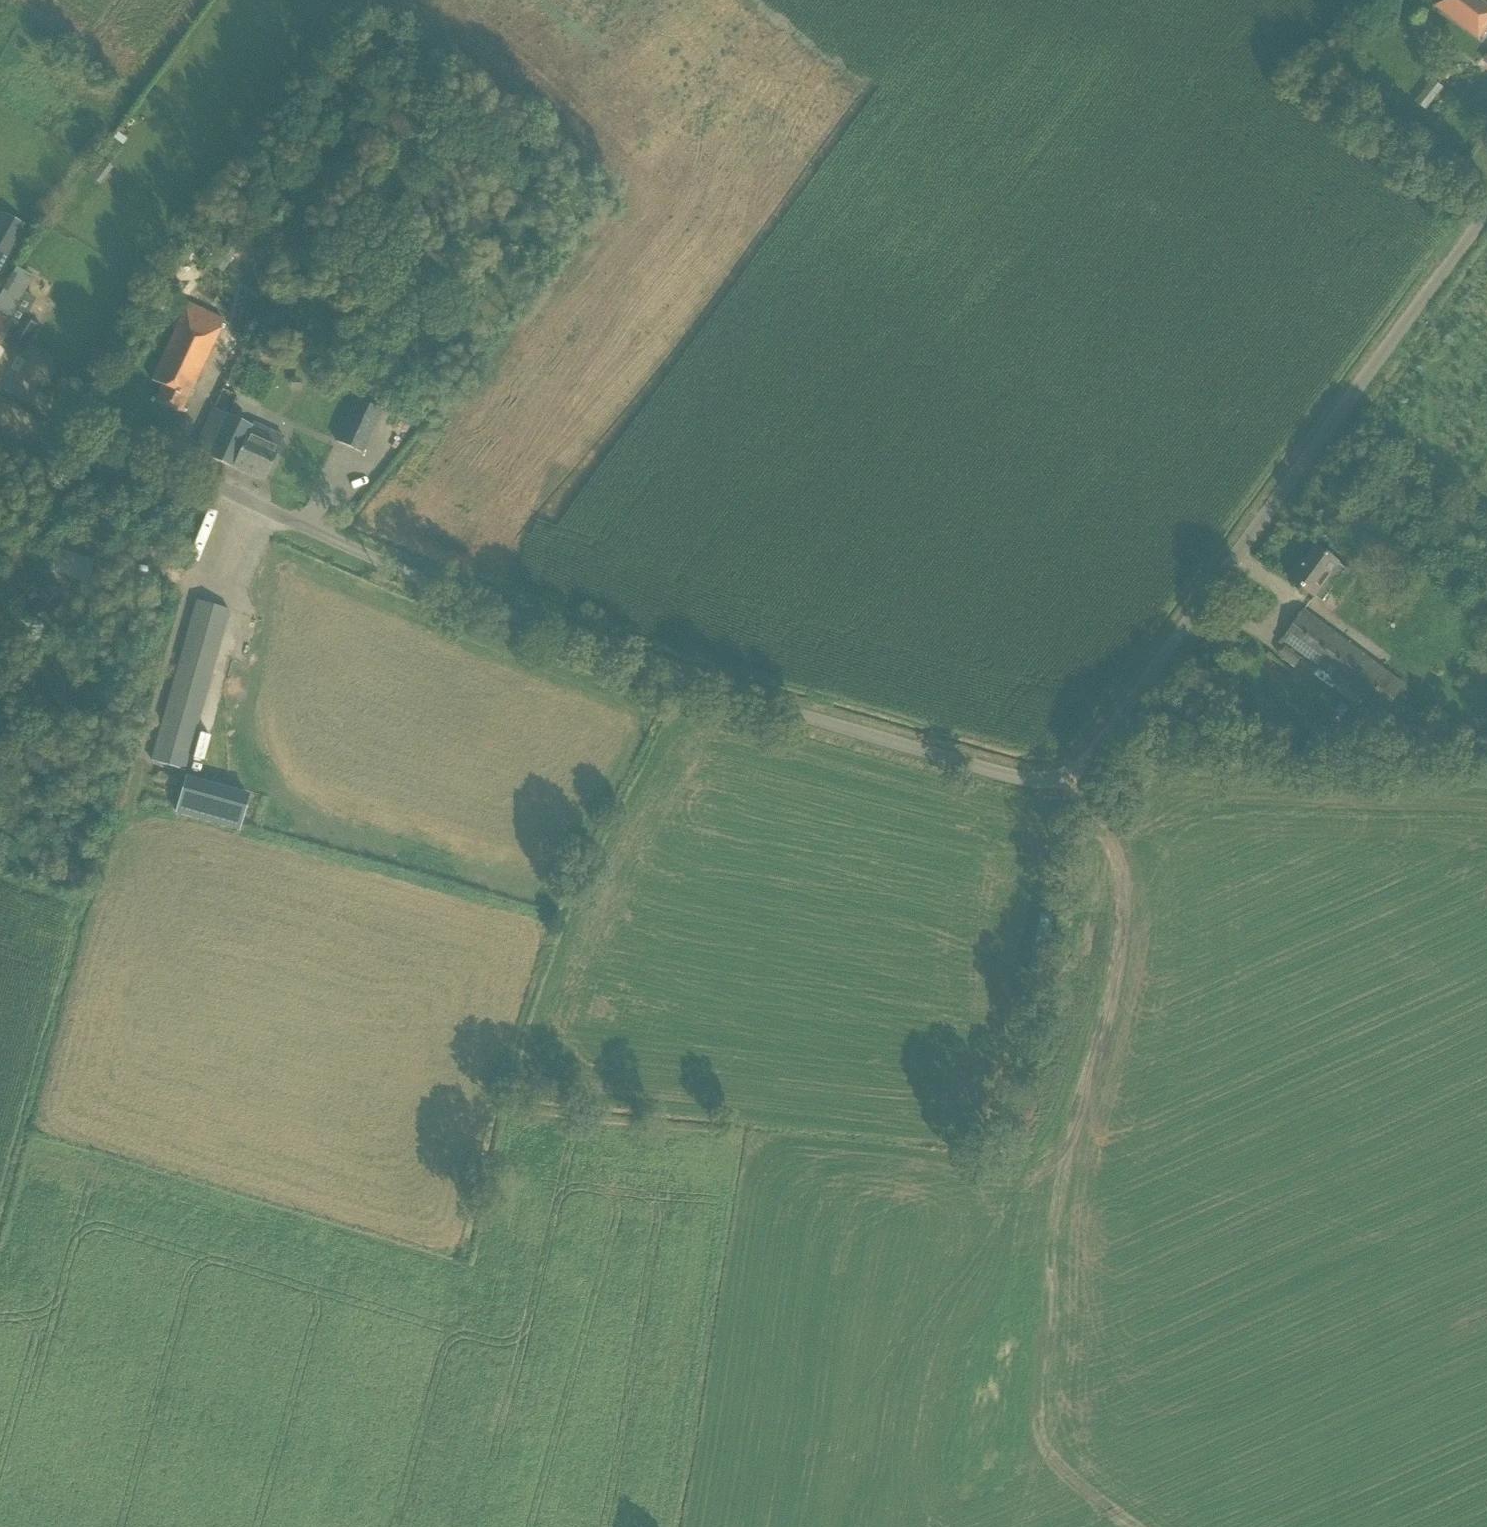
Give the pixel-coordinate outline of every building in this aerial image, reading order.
[(1434,5),(1478,39),(1486,27),(1486,6),(1479,0),(1438,0),(1434,5)] [(1438,76),(1446,82),(1453,72),(1445,66),(1438,76)] [(1416,102),(1426,110),(1443,88),(1433,80),(1416,102)] [(0,220),(0,247),(10,252),(24,226),(3,215),(0,220)] [(22,353),(37,327),(22,319),(19,324),(9,319),(14,311),(32,277),(16,268),(3,290),(0,295),(0,341),(22,353)] [(180,413),(223,319),(210,313),(187,303),(151,381),(163,387),(156,402),(180,413)] [(355,400),(336,442),(362,454),(381,412),(355,400)] [(212,410),(202,432),(193,451),(232,468),(250,428),(212,410)] [(250,428),(232,468),(263,482),(284,436),(253,422),(250,428)] [(1322,603),(1347,570),(1338,564),(1316,547),(1306,561),(1307,562),(1293,581),(1314,597),(1322,603)] [(71,559),(69,567),(67,574),(91,582),(93,574),(95,566),(71,559)] [(197,601),(149,769),(181,778),(229,611),(197,601)] [(1304,612),(1283,640),(1383,714),(1404,686),(1304,612)]
